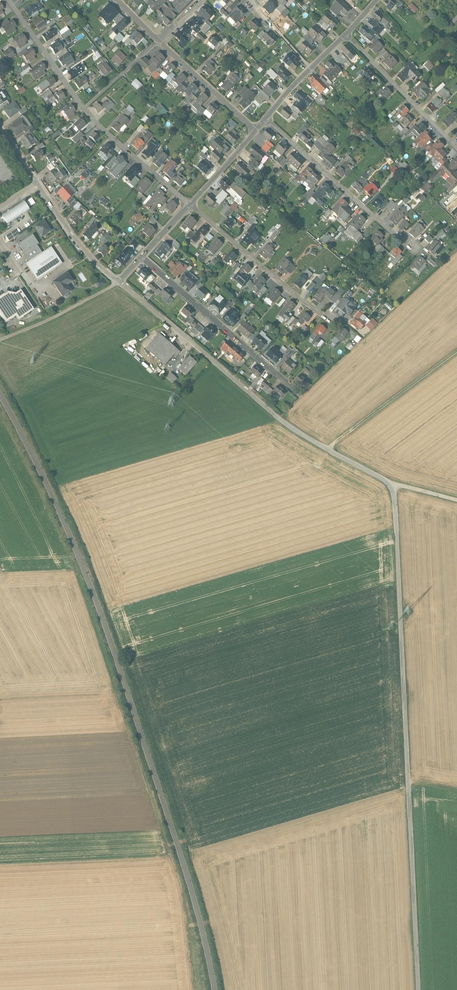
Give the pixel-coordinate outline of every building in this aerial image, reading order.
[(148,5),(146,8),(150,12),(151,10),(149,9),(155,4),(152,0),(148,5)] [(149,9),(151,10),(160,19),(159,21),(161,23),(162,21),(167,26),(173,20),(164,12),(161,9),(170,0),(158,0),(155,4),(149,9)] [(161,9),(164,12),(170,6),(176,0),(170,0),(161,9)] [(170,6),(175,10),(171,14),(175,18),(193,0),(176,0),(170,6)] [(236,0),(229,8),(232,10),(239,3),(236,0)] [(340,0),(339,0),(335,4),(335,6),(339,9),(341,7),(343,9),(340,12),(341,12),(340,12),(345,16),(350,10),(348,8),(348,7),(340,0)] [(383,4),(387,7),(385,10),(388,13),(396,3),(396,2),(393,0),(387,0),(383,4)] [(38,2),(33,5),(30,7),(25,11),(29,18),(32,16),(33,16),(34,15),(34,16),(38,13),(43,9),(38,2)] [(276,8),(270,2),(264,8),(270,14),(276,8)] [(408,6),(414,13),(418,9),(412,2),(408,6)] [(110,4),(99,15),(108,24),(112,20),(119,14),(110,4)] [(213,13),(206,6),(199,13),(207,20),(213,13)] [(240,6),(234,11),(235,12),(230,17),(230,18),(236,23),(241,18),(242,18),(247,13),(240,6)] [(340,13),(333,7),(330,10),(336,16),(340,13)] [(382,19),(375,13),(370,19),(377,25),(382,19)] [(122,17),(119,14),(112,20),(115,23),(122,17)] [(338,23),(329,14),(324,19),(325,20),(323,23),(324,23),(324,24),(328,28),(330,26),(333,29),(338,23)] [(115,23),(117,25),(124,19),(122,17),(115,23)] [(64,22),(67,26),(73,22),(70,18),(64,22)] [(202,25),(195,18),(193,20),(192,18),(189,22),(194,27),(197,30),(202,25)] [(41,19),(33,24),(38,31),(45,26),(41,19)] [(124,19),(117,25),(111,31),(114,33),(117,36),(115,38),(120,43),(124,39),(119,34),(129,24),(124,19)] [(0,25),(0,27),(1,29),(2,28),(2,27),(9,22),(7,20),(0,25)] [(9,22),(2,27),(2,28),(9,37),(16,32),(14,29),(17,27),(12,20),(9,22)] [(53,20),(45,26),(47,29),(54,24),(55,23),(53,20)] [(261,26),(254,20),(249,25),(256,32),(261,26)] [(188,22),(175,36),(185,46),(190,40),(186,36),(194,27),(189,22),(188,22)] [(59,32),(61,36),(69,30),(67,27),(59,32)] [(316,27),(307,37),(308,38),(312,34),(317,38),(321,42),(326,36),(316,27)] [(370,33),(363,27),(359,32),(368,40),(372,36),(374,39),(375,38),(377,36),(372,30),(370,33)] [(51,30),(42,36),(47,42),(57,35),(53,29),(51,30)] [(69,30),(61,36),(64,40),(72,34),(69,30)] [(263,31),(258,36),(261,40),(263,38),(266,35),(263,31)] [(143,38),(138,33),(134,37),(139,43),(143,38)] [(277,39),(271,34),(267,34),(266,35),(263,38),(267,42),(266,42),(267,45),(268,46),(270,46),(277,39)] [(317,38),(312,34),(308,38),(312,42),(317,38)] [(22,35),(14,40),(16,44),(17,43),(20,49),(25,45),(24,43),(27,41),(22,35)] [(221,42),(214,35),(208,41),(210,42),(207,44),(211,48),(213,45),(216,47),(221,42)] [(308,38),(307,37),(304,40),(305,41),(306,41),(310,45),(312,42),(308,38)] [(58,41),(50,47),(55,55),(64,49),(58,41)] [(310,45),(306,41),(305,41),(299,49),(303,53),(305,51),(309,55),(315,49),(310,45)] [(373,45),(370,49),(375,55),(383,47),(377,41),(373,45)] [(354,52),(347,45),(342,50),(348,56),(351,53),(352,54),(354,52)] [(15,56),(10,48),(3,53),(8,61),(15,56)] [(28,51),(27,52),(29,55),(31,59),(34,57),(36,55),(32,49),(28,51)] [(389,56),(384,50),(379,55),(385,60),(389,56)] [(126,59),(119,52),(112,59),(114,61),(116,59),(121,64),(121,63),(125,58),(126,59)] [(158,53),(149,63),(150,64),(146,68),(152,73),(154,71),(165,59),(158,53)] [(341,53),(335,60),(341,66),(345,62),(349,66),(351,64),(341,53)] [(64,56),(60,59),(59,60),(63,66),(66,64),(68,66),(72,63),(71,61),(74,60),(71,56),(66,60),(64,56)] [(389,56),(385,60),(386,61),(383,63),(390,70),(397,64),(389,56)] [(149,63),(144,59),(139,64),(145,69),(146,68),(150,64),(149,63)] [(331,60),(325,66),(329,69),(323,75),(330,82),(342,71),(331,60)] [(290,67),(289,68),(294,72),(299,66),(295,62),(292,64),(290,67)] [(432,68),(426,62),(423,65),(429,71),(432,68)] [(42,63),(31,70),(32,70),(30,71),(34,77),(37,75),(39,78),(45,74),(43,71),(46,69),(42,63)] [(111,71),(105,63),(98,68),(105,76),(111,71)] [(163,72),(168,77),(169,77),(172,80),(175,76),(172,73),(176,69),(171,64),(163,72)] [(79,65),(68,73),(71,77),(75,75),(82,70),(79,65)] [(405,69),(397,77),(403,82),(405,80),(406,81),(409,77),(412,75),(414,77),(412,79),(414,82),(420,75),(416,71),(411,65),(410,65),(407,69),(406,68),(405,69)] [(208,66),(204,71),(209,76),(213,71),(208,66)] [(29,67),(20,74),(22,77),(30,71),(31,70),(29,67)] [(152,76),(147,80),(152,84),(163,72),(159,68),(155,72),(152,76)] [(374,76),(367,68),(360,75),(367,82),(374,76)] [(283,75),(280,78),(285,82),(290,76),(285,72),(283,75)] [(248,82),(253,77),(249,73),(243,78),(248,82)] [(270,75),(267,73),(265,75),(272,82),(274,80),(270,75)] [(174,82),(179,87),(182,83),(187,79),(182,74),(177,79),(174,82)] [(234,74),(228,81),(233,86),(240,79),(234,74)] [(84,76),(74,83),(79,89),(88,83),(84,76)] [(319,80),(315,76),(310,81),(314,84),(311,87),(320,95),(327,88),(319,80)] [(51,77),(40,85),(45,92),(50,88),(49,88),(56,84),(51,77)] [(330,86),(321,77),(319,80),(327,88),(330,86)] [(132,84),(138,91),(143,85),(137,79),(132,84)] [(228,81),(221,87),(227,93),(233,86),(228,81)] [(422,82),(411,92),(417,97),(419,95),(423,99),(430,93),(426,89),(427,87),(422,82)] [(271,83),(265,89),(271,96),(277,90),(273,87),(274,86),(271,83)] [(188,89),(185,85),(181,89),(180,90),(184,94),(185,93),(189,97),(190,97),(193,93),(198,88),(193,84),(188,89)] [(440,85),(434,90),(437,93),(443,88),(440,85)] [(20,95),(26,91),(23,87),(17,91),(20,95)] [(243,90),(241,87),(236,92),(242,97),(248,91),(245,87),(243,90)] [(382,91),(379,94),(385,100),(391,93),(386,88),(382,91)] [(443,88),(437,93),(443,99),(449,94),(443,88)] [(61,91),(56,95),(58,98),(60,101),(65,97),(61,91)] [(259,94),(256,96),(251,91),(250,92),(244,99),(239,104),(245,109),(254,99),(260,105),(265,100),(259,94)] [(248,91),(242,97),(244,99),(250,92),(248,91)] [(270,99),(262,91),(259,94),(265,100),(266,102),(270,99)] [(306,97),(299,92),(294,98),(302,104),(304,100),(309,104),(313,100),(307,96),(306,97)] [(193,93),(190,97),(189,97),(184,103),(186,105),(193,98),(195,95),(193,93)] [(197,101),(196,102),(201,107),(208,99),(204,94),(199,99),(197,101)] [(319,105),(321,107),(327,100),(322,95),(315,102),(319,105)] [(433,100),(427,107),(432,113),(438,107),(438,108),(440,106),(433,100)] [(15,103),(4,110),(10,118),(19,112),(20,110),(15,103)] [(213,103),(207,110),(213,116),(219,109),(213,103)] [(97,104),(93,108),(98,114),(103,110),(100,107),(97,104)] [(71,105),(63,110),(63,111),(65,114),(68,112),(70,115),(75,112),(71,105)] [(321,107),(319,105),(314,111),(320,117),(326,112),(321,107)] [(409,111),(403,105),(398,110),(401,113),(399,115),(403,119),(401,121),(407,127),(413,120),(406,113),(409,111)] [(121,112),(128,118),(131,114),(125,108),(121,112)] [(285,108),(281,114),(288,119),(291,116),(292,114),(291,112),(285,108)] [(300,116),(293,110),(291,112),(292,114),(291,116),(296,120),(300,116)] [(441,122),(447,128),(454,121),(456,118),(456,117),(455,115),(456,112),(454,110),(441,122)] [(123,115),(116,123),(119,125),(121,123),(124,126),(129,120),(123,115)] [(22,119),(10,127),(16,136),(23,131),(28,128),(22,119)] [(81,119),(73,125),(79,131),(86,125),(81,119)] [(226,126),(232,130),(237,124),(232,119),(226,126)] [(116,123),(112,128),(117,133),(122,128),(119,125),(116,123)] [(416,128),(412,132),(418,138),(425,132),(424,131),(426,129),(420,123),(416,128)] [(408,131),(404,135),(406,137),(412,132),(416,128),(414,125),(408,131)] [(28,128),(23,131),(25,134),(29,131),(33,128),(31,126),(28,128)] [(142,134),(145,136),(149,132),(144,127),(140,132),(142,134)] [(302,127),(296,134),(298,136),(303,131),(304,129),(302,127)] [(405,128),(399,134),(401,137),(404,135),(408,131),(405,128)] [(268,129),(263,135),(270,141),(275,135),(268,129)] [(51,136),(53,140),(62,135),(59,131),(51,136)] [(312,139),(303,131),(298,136),(300,137),(299,138),(306,144),(312,139)] [(81,132),(72,140),(75,143),(84,136),(81,132)] [(418,138),(415,142),(421,148),(426,144),(430,139),(428,137),(429,136),(425,132),(418,138)] [(93,133),(89,137),(90,138),(85,144),(91,150),(96,144),(95,143),(99,138),(93,133)] [(136,141),(139,143),(141,141),(145,136),(142,134),(136,141)] [(29,135),(25,138),(21,141),(23,144),(23,143),(28,149),(35,144),(29,135)] [(238,139),(233,135),(231,138),(228,141),(233,145),(238,139)] [(322,137),(313,146),(318,151),(327,142),(322,137)] [(152,139),(146,145),(149,147),(152,143),(153,145),(156,142),(152,139)] [(222,143),(217,139),(211,146),(216,150),(210,156),(218,163),(223,157),(220,155),(223,152),(225,154),(229,149),(222,143)] [(231,147),(225,140),(222,143),(229,149),(231,147)] [(444,146),(438,140),(428,150),(428,151),(429,151),(433,155),(432,155),(439,163),(439,162),(444,158),(447,155),(441,149),(444,146)] [(136,141),(132,145),(138,150),(142,146),(139,143),(136,141)] [(282,142),(275,150),(279,153),(280,152),(283,154),(285,151),(286,152),(287,151),(286,150),(289,148),(286,145),(286,143),(284,142),(282,142)] [(318,151),(321,153),(329,144),(327,142),(318,151)] [(149,147),(142,154),(147,159),(149,156),(150,157),(154,152),(154,151),(157,148),(153,145),(152,143),(149,147)] [(330,159),(328,157),(336,149),(329,143),(329,144),(321,153),(318,156),(323,161),(323,162),(326,165),(325,166),(329,170),(332,166),(336,162),(335,160),(333,158),(331,158),(330,159)] [(112,150),(107,144),(98,154),(106,162),(113,154),(111,152),(112,150)] [(205,146),(200,151),(203,153),(205,155),(209,150),(205,146)] [(260,151),(254,146),(249,151),(253,155),(250,158),(252,160),(249,163),(255,167),(256,168),(258,166),(261,164),(256,159),(257,158),(260,161),(264,156),(264,155),(260,151)] [(268,155),(262,149),(260,151),(264,155),(264,156),(266,157),(268,155)] [(38,151),(31,156),(36,162),(44,156),(39,150),(38,151)] [(157,154),(154,157),(156,159),(161,154),(162,153),(160,150),(157,154)] [(304,162),(294,153),(287,160),(297,169),(304,162)] [(106,162),(102,167),(104,169),(115,156),(113,154),(106,162)] [(156,159),(153,163),(158,168),(167,159),(161,154),(156,159)] [(282,155),(276,162),(279,164),(284,158),(282,155)] [(355,163),(348,155),(343,160),(345,162),(348,165),(349,165),(351,163),(353,165),(355,163)] [(125,161),(120,156),(117,159),(116,161),(121,166),(120,167),(121,167),(120,168),(121,170),(125,165),(123,163),(125,161)] [(114,157),(111,161),(120,168),(121,167),(120,167),(121,166),(116,161),(117,159),(114,157)] [(284,158),(279,164),(281,166),(287,160),(284,158)] [(440,173),(442,176),(446,181),(455,172),(454,170),(456,168),(456,160),(455,158),(448,165),(440,173)] [(170,160),(164,167),(167,169),(164,172),(169,177),(173,173),(171,171),(175,168),(176,167),(177,165),(170,160)] [(204,161),(198,168),(206,175),(212,169),(204,161)] [(246,168),(240,162),(234,168),(245,177),(250,172),(246,168)] [(345,162),(335,172),(341,178),(343,175),(346,178),(354,169),(352,167),(351,168),(349,165),(348,165),(345,162)] [(443,166),(437,171),(440,173),(448,165),(446,162),(443,166)] [(50,164),(46,168),(50,173),(54,170),(55,169),(50,164)] [(253,170),(248,166),(246,168),(250,172),(253,174),(255,172),(253,170)] [(133,167),(128,172),(134,177),(138,172),(133,167)] [(320,179),(307,167),(299,177),(295,180),(296,181),(298,183),(301,180),(303,182),(307,177),(312,181),(309,184),(311,187),(312,187),(314,186),(320,179)] [(358,183),(354,188),(359,193),(363,189),(368,184),(365,182),(375,171),(373,169),(367,175),(365,173),(362,177),(363,178),(358,183)] [(50,173),(46,176),(53,184),(59,178),(60,177),(57,174),(54,170),(50,173)] [(62,170),(57,174),(60,177),(59,178),(61,180),(66,175),(62,170)] [(446,181),(452,186),(456,183),(456,182),(456,173),(455,172),(446,181)] [(180,175),(180,174),(174,181),(179,187),(186,180),(180,175)] [(296,175),(290,182),(293,184),(296,181),(295,180),(299,177),(296,175)] [(145,178),(141,183),(144,186),(147,188),(151,183),(145,178)] [(245,193),(231,180),(229,182),(225,178),(219,184),(223,187),(221,189),(225,192),(227,189),(229,191),(231,189),(241,198),(245,193)] [(277,188),(282,192),(286,187),(281,183),(277,188)] [(315,193),(311,197),(312,197),(321,206),(325,202),(321,198),(330,188),(324,183),(315,193)] [(365,191),(370,197),(378,190),(372,184),(365,191)] [(60,186),(54,192),(56,194),(57,193),(62,189),(60,186)] [(69,188),(68,189),(65,186),(62,189),(57,193),(61,198),(62,197),(67,202),(72,197),(75,195),(69,188)] [(311,187),(303,196),(306,199),(313,191),(316,188),(314,186),(312,187),(311,187)] [(152,198),(145,206),(150,209),(157,201),(161,204),(165,199),(162,197),(165,195),(159,190),(152,198)] [(222,191),(218,197),(222,201),(227,196),(222,191)] [(313,191),(306,199),(308,201),(312,197),(311,197),(315,193),(313,191)] [(216,199),(210,194),(205,200),(208,202),(206,205),(210,208),(216,201),(217,200),(216,199)] [(379,195),(371,204),(378,210),(380,207),(382,209),(388,203),(386,201),(383,198),(379,195)] [(147,199),(143,204),(145,206),(152,198),(149,196),(147,199)] [(410,196),(403,202),(405,205),(412,199),(410,196)] [(99,200),(105,205),(108,201),(102,197),(99,200)] [(342,199),(332,210),(335,213),(334,215),(333,214),(330,218),(334,222),(336,219),(336,218),(338,216),(339,216),(344,210),(343,209),(345,206),(347,204),(342,199)] [(177,206),(171,200),(167,205),(165,208),(171,213),(177,206)] [(391,201),(385,208),(391,213),(397,207),(391,201)] [(24,202),(2,216),(8,225),(30,210),(29,210),(24,202)] [(227,205),(220,213),(223,216),(230,208),(227,205)] [(353,213),(345,206),(343,209),(344,210),(339,216),(341,218),(341,217),(346,221),(353,213)] [(401,207),(389,220),(395,226),(399,221),(407,213),(401,207)] [(77,211),(70,220),(76,225),(86,213),(85,212),(80,208),(77,211)] [(230,208),(223,216),(226,218),(233,210),(230,208)] [(328,209),(321,217),(324,220),(332,212),(328,209)] [(141,212),(135,215),(138,222),(143,219),(141,212)] [(360,215),(347,230),(353,235),(357,231),(362,226),(361,225),(366,220),(360,215)] [(154,225),(158,221),(153,216),(149,220),(154,225)] [(190,217),(183,225),(190,230),(197,222),(190,217)] [(231,217),(224,225),(230,230),(236,222),(231,217)] [(404,221),(398,228),(401,231),(407,224),(404,221)] [(420,221),(409,233),(415,239),(419,234),(420,234),(424,229),(423,228),(425,225),(420,221)] [(44,222),(35,228),(42,237),(50,232),(44,222)] [(277,224),(271,229),(275,233),(277,230),(280,227),(277,224)] [(149,225),(143,232),(150,238),(156,231),(149,225)] [(208,231),(202,226),(195,235),(198,238),(202,234),(204,236),(208,231)] [(89,228),(83,236),(89,241),(95,233),(89,228)] [(261,237),(252,229),(249,233),(242,241),(249,246),(251,244),(253,245),(261,237)] [(275,233),(272,236),(275,239),(280,233),(277,230),(275,233)] [(353,235),(352,237),(357,242),(362,235),(357,231),(353,235)] [(377,231),(370,239),(373,241),(374,241),(376,242),(375,244),(378,246),(379,245),(383,240),(381,239),(383,236),(377,231)] [(443,231),(436,237),(438,240),(442,237),(445,234),(443,231)] [(17,232),(7,239),(9,241),(19,235),(17,232)] [(322,238),(326,242),(331,236),(327,232),(322,238)] [(33,236),(21,244),(20,242),(17,244),(19,247),(20,246),(25,253),(23,254),(28,262),(42,253),(37,246),(38,245),(33,236)] [(175,239),(171,245),(178,250),(182,245),(175,239)] [(217,239),(209,248),(213,251),(216,246),(219,249),(223,244),(217,239)] [(139,244),(134,240),(129,246),(134,250),(139,244)] [(435,241),(427,250),(433,255),(436,252),(438,254),(444,248),(435,241)] [(165,243),(154,255),(161,261),(172,249),(165,243)] [(269,244),(260,255),(266,260),(268,257),(271,259),(275,254),(273,252),(275,249),(274,250),(268,245),(269,244)] [(110,250),(104,245),(97,252),(104,258),(110,250)] [(387,251),(379,245),(378,246),(373,251),(376,253),(378,251),(382,256),(387,251)] [(28,262),(26,264),(37,281),(62,264),(51,247),(42,253),(28,262)] [(401,252),(395,247),(389,254),(391,255),(393,257),(398,262),(402,257),(399,255),(401,252)] [(127,249),(117,260),(118,261),(123,265),(133,254),(127,249)] [(231,251),(224,261),(227,264),(230,259),(233,261),(237,256),(231,251)] [(391,255),(384,262),(387,264),(393,257),(391,255)] [(420,257),(411,268),(413,270),(414,268),(420,274),(426,267),(424,264),(426,262),(420,257)] [(437,265),(429,258),(427,260),(435,267),(437,265)] [(285,259),(276,269),(282,274),(286,270),(288,271),(293,266),(285,259)] [(120,269),(123,265),(118,261),(114,264),(120,269)] [(177,263),(175,264),(173,262),(172,262),(169,265),(169,267),(172,269),(169,271),(173,275),(176,277),(179,273),(180,273),(181,272),(180,270),(182,267),(177,263)] [(238,273),(239,273),(242,275),(245,272),(248,274),(252,269),(246,264),(241,270),(238,273)] [(188,268),(184,265),(182,267),(180,270),(181,272),(183,274),(187,270),(188,268)] [(151,275),(144,268),(138,274),(146,281),(151,275)] [(236,271),(230,277),(233,280),(234,279),(239,273),(238,273),(241,270),(238,268),(236,271)] [(185,277),(181,282),(190,290),(195,284),(198,280),(189,272),(185,277)] [(67,273),(53,283),(63,297),(64,297),(66,297),(68,296),(68,294),(71,292),(67,286),(73,282),(67,273)] [(242,275),(239,273),(234,279),(243,287),(245,284),(249,280),(250,279),(246,276),(244,278),(242,275)] [(302,274),(294,284),(300,289),(308,279),(302,274)] [(151,275),(146,281),(150,284),(151,283),(155,278),(151,275)] [(254,284),(253,285),(256,287),(253,290),(256,293),(261,288),(262,289),(264,287),(263,286),(266,281),(260,276),(254,284)] [(103,279),(95,283),(98,288),(106,284),(103,279)] [(312,282),(306,290),(309,292),(316,284),(312,282)] [(324,284),(312,298),(319,304),(325,296),(328,292),(327,291),(329,288),(324,284)] [(173,295),(166,288),(162,292),(161,294),(168,300),(171,297),(173,295)] [(202,288),(201,288),(199,291),(196,294),(202,300),(208,294),(202,288)] [(336,293),(330,288),(329,288),(327,291),(328,292),(325,296),(330,301),(330,300),(334,303),(340,297),(335,293),(336,293)] [(274,289),(267,297),(270,300),(274,296),(277,299),(281,294),(274,289)] [(7,295),(7,297),(2,296),(0,297),(0,314),(6,323),(21,313),(17,308),(28,301),(21,291),(15,294),(11,293),(11,296),(7,295)] [(343,298),(337,307),(347,315),(348,315),(349,316),(355,308),(343,298)] [(219,305),(214,300),(211,304),(209,306),(219,314),(224,308),(227,304),(223,301),(219,305)] [(28,301),(17,308),(21,313),(23,316),(33,309),(28,301)] [(290,301),(279,315),(285,320),(286,319),(289,315),(296,306),(290,301)] [(194,313),(187,306),(182,312),(189,318),(194,313)] [(221,316),(224,318),(231,310),(229,308),(227,310),(221,316)] [(237,315),(231,310),(224,318),(233,327),(239,320),(235,317),(237,315)] [(299,321),(298,322),(301,325),(305,320),(308,322),(311,318),(305,313),(299,321)] [(360,313),(355,320),(354,319),(350,324),(357,329),(359,327),(362,329),(365,324),(366,325),(370,321),(367,318),(360,313)] [(295,319),(289,315),(286,319),(288,320),(286,323),(289,325),(295,319)] [(192,318),(188,323),(194,328),(198,324),(192,318)] [(366,325),(371,330),(378,324),(373,319),(370,321),(366,325)] [(250,328),(245,323),(238,331),(247,339),(248,338),(252,334),(255,330),(251,327),(250,328)] [(198,324),(194,328),(200,334),(204,329),(198,324)] [(320,325),(310,338),(313,340),(316,336),(316,337),(320,332),(322,334),(326,329),(320,325)] [(217,332),(209,326),(204,331),(205,332),(201,336),(208,342),(211,337),(212,338),(217,332)] [(348,333),(342,328),(338,333),(344,337),(345,338),(348,333)] [(338,333),(335,337),(334,339),(333,338),(331,341),(333,343),(333,342),(334,343),(336,341),(336,342),(338,340),(339,340),(340,340),(342,341),(344,337),(338,333)] [(159,334),(146,349),(165,366),(174,355),(176,357),(180,352),(159,334)] [(268,342),(259,335),(253,342),(262,349),(268,342)] [(224,340),(218,347),(221,349),(226,343),(224,340)] [(244,356),(228,341),(226,343),(221,349),(233,361),(235,358),(239,362),(244,356)] [(274,347),(267,354),(273,359),(273,360),(276,363),(281,357),(278,354),(279,352),(280,351),(277,349),(277,350),(274,347)] [(290,348),(283,355),(283,356),(285,358),(292,350),(290,348)] [(292,350),(285,358),(288,360),(289,360),(295,352),(292,350)] [(190,357),(179,369),(186,375),(191,369),(196,363),(197,363),(190,356),(190,357)] [(288,360),(282,368),(290,375),(297,367),(289,360),(288,360)] [(263,372),(255,366),(250,372),(258,378),(263,372)] [(171,373),(166,378),(173,384),(177,379),(171,373)] [(308,382),(301,375),(295,381),(303,387),(304,387),(308,382)] [(286,392),(279,386),(274,392),(281,398),(286,392)]
